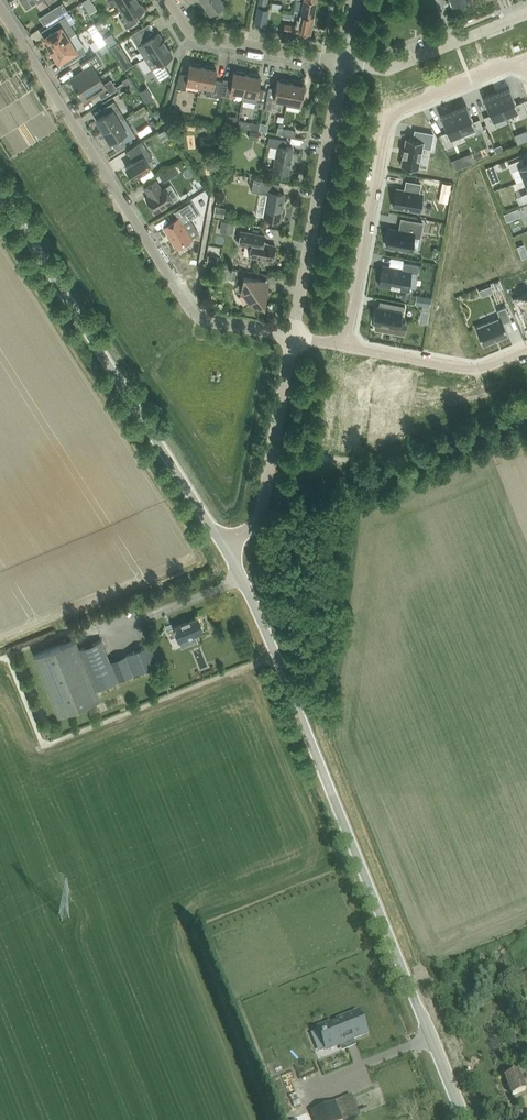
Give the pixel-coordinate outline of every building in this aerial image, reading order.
[(40,0),(20,0),(26,9),(40,0)] [(135,0),(108,0),(112,6),(116,3),(120,9),(135,0)] [(123,23),(126,29),(137,22),(134,16),(144,10),(137,0),(135,0),(120,9),(124,16),(120,18),(123,23)] [(202,2),(210,14),(225,4),(222,0),(206,0),(202,2)] [(316,0),(314,0),(304,0),(304,1),(302,10),(294,10),(293,15),(300,16),(301,14),(313,16),(316,0)] [(258,7),(254,23),(266,26),(269,10),(258,7)] [(310,33),(313,16),(301,14),(300,16),(301,16),(299,26),(285,24),(283,30),(297,32),(297,35),(304,36),(305,32),(310,33)] [(51,49),(68,39),(68,38),(61,27),(67,24),(63,17),(47,27),(51,33),(44,38),(51,49)] [(148,39),(144,33),(141,28),(130,35),(144,58),(165,44),(158,33),(148,39)] [(110,31),(103,35),(108,44),(115,40),(110,31)] [(99,44),(105,40),(101,33),(94,37),(99,44)] [(68,39),(51,49),(59,61),(66,57),(69,63),(85,53),(81,46),(83,45),(76,34),(68,38),(68,39)] [(118,57),(123,54),(117,43),(112,46),(118,57)] [(144,58),(153,71),(155,75),(166,68),(163,62),(172,56),(165,44),(144,58)] [(77,90),(99,76),(95,69),(102,65),(96,55),(80,65),(83,70),(70,79),(77,90)] [(199,86),(203,67),(201,66),(201,64),(192,63),(192,65),(190,64),(188,75),(180,74),(176,87),(185,88),(186,83),(199,86)] [(220,97),(221,95),(223,82),(214,80),(216,69),(214,69),(215,67),(205,65),(205,67),(203,67),(199,86),(207,87),(205,95),(220,97)] [(243,94),(247,74),(245,74),(245,72),(236,71),(236,72),(234,72),(232,83),(223,82),(221,95),(235,97),(236,92),(243,93),(243,94)] [(263,109),(266,90),(258,88),(260,77),(258,77),(258,75),(249,73),(249,75),(247,74),(243,94),(243,93),(242,100),(255,103),(255,107),(263,109)] [(99,76),(77,90),(84,102),(98,93),(101,99),(117,89),(111,79),(104,84),(99,76)] [(287,102),(291,83),(289,82),(289,80),(280,79),(279,81),(277,80),(275,91),(268,90),(265,109),(278,111),(280,100),(287,102)] [(287,102),(286,105),(300,108),(301,104),(304,85),(302,85),(302,83),(293,81),(293,83),(291,83),(287,102)] [(496,94),(506,118),(518,113),(520,118),(526,115),(526,114),(522,101),(516,104),(509,88),(496,94)] [(490,114),(483,117),(489,131),(496,128),(494,123),(506,118),(496,94),(483,99),(490,114)] [(103,131),(124,118),(114,101),(102,108),(106,114),(96,120),(103,131)] [(144,105),(136,106),(138,115),(146,113),(144,105)] [(467,106),(454,111),(462,133),(474,128),(475,129),(482,126),(479,119),(473,121),(467,106)] [(447,132),(440,134),(446,148),(453,145),(450,138),(462,133),(454,111),(440,116),(447,132)] [(136,135),(130,126),(124,118),(103,131),(110,142),(120,136),(124,143),(136,135)] [(283,128),(281,135),(294,137),(296,130),(283,128)] [(406,138),(401,166),(418,169),(422,147),(430,148),(433,134),(414,130),(413,139),(406,138)] [(269,137),(267,146),(277,147),(273,172),(288,174),(293,148),(285,147),(287,140),(269,137)] [(142,141),(136,145),(143,156),(125,167),(133,179),(150,168),(147,163),(153,159),(142,141)] [(115,158),(109,161),(114,169),(120,165),(115,158)] [(508,163),(511,171),(519,168),(523,180),(526,178),(526,163),(525,164),(522,158),(508,163)] [(167,177),(178,170),(174,164),(163,170),(167,177)] [(155,179),(143,187),(150,197),(146,200),(154,213),(173,201),(165,188),(162,190),(155,179)] [(278,193),(280,184),(253,179),(251,192),(267,195),(263,218),(280,221),(284,194),(278,193)] [(433,180),(432,190),(439,191),(436,210),(445,212),(448,193),(449,193),(451,184),(433,180)] [(396,189),(393,207),(419,211),(422,193),(419,193),(420,184),(406,181),(405,186),(406,186),(405,190),(396,189)] [(204,198),(208,195),(203,187),(198,190),(204,198)] [(178,218),(163,227),(177,248),(177,247),(191,239),(192,239),(183,224),(198,215),(190,202),(174,212),(178,218)] [(389,229),(386,246),(411,250),(413,237),(420,238),(423,223),(401,219),(399,227),(401,227),(400,231),(389,229)] [(233,234),(234,223),(221,221),(219,232),(233,234)] [(249,256),(272,261),(275,245),(263,243),(264,236),(241,231),(239,244),(251,247),(249,256)] [(382,266),(379,285),(407,290),(411,272),(417,273),(418,265),(403,262),(402,269),(382,266)] [(260,288),(261,280),(244,277),(241,293),(243,294),(248,302),(248,304),(264,307),(267,289),(260,288)] [(518,302),(526,323),(526,298),(518,302)] [(376,307),(374,322),(377,323),(376,328),(375,329),(378,329),(395,332),(397,333),(397,332),(399,323),(402,323),(402,322),(401,322),(404,306),(405,306),(405,305),(390,303),(390,304),(389,309),(376,307)] [(500,317),(475,327),(483,345),(508,335),(503,323),(510,320),(505,307),(497,311),(500,317)] [(171,628),(165,630),(168,639),(174,636),(176,642),(184,639),(187,645),(195,641),(193,635),(201,632),(195,618),(170,628),(171,628)] [(73,639),(33,655),(57,715),(99,698),(96,690),(155,665),(147,645),(107,662),(98,641),(77,650),(73,639)] [(526,997),(526,973),(517,977),(526,998),(526,997)] [(355,1019),(320,1033),(323,1041),(324,1044),(324,1043),(329,1054),(363,1040),(355,1019)] [(330,1055),(335,1069),(342,1067),(337,1053),(330,1055)] [(512,1096),(525,1090),(518,1071),(514,1073),(512,1067),(502,1070),(505,1077),(512,1096)] [(361,1096),(380,1091),(378,1081),(359,1085),(361,1096)] [(334,1102),(311,1112),(314,1119),(342,1119),(334,1102)]
